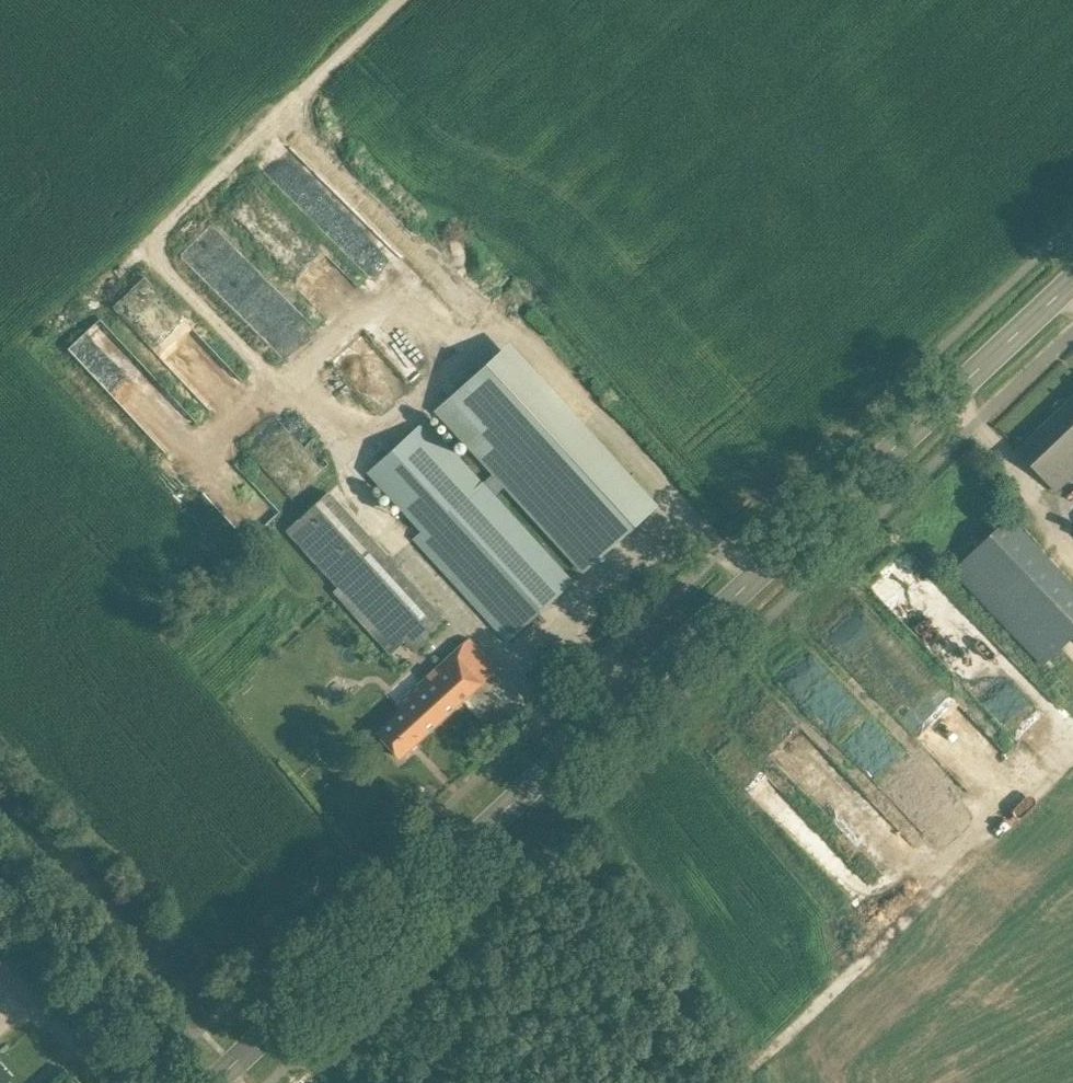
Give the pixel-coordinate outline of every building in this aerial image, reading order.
[(114,305),(179,373),(187,365),(188,366),(203,352),(234,385),(244,376),(147,274),(114,305)] [(438,408),(585,569),(648,512),(501,351),(438,408)] [(1055,490),(1072,473),(1072,395),(1016,449),(1055,490)] [(572,581),(480,480),(425,420),(367,473),(422,532),(415,539),(507,640),(572,581)] [(414,652),(448,622),(332,494),(289,533),(343,592),(337,597),(390,654),(404,641),(414,652)] [(1009,516),(953,570),(1043,664),(1072,635),(1072,584),(1009,516)] [(925,642),(957,612),(919,572),(887,603),(925,642)] [(377,732),(400,757),(497,668),(469,637),(392,707),(398,713),(377,732)] [(0,1060),(0,1082),(6,1082),(15,1076),(1,1059),(0,1060)]
